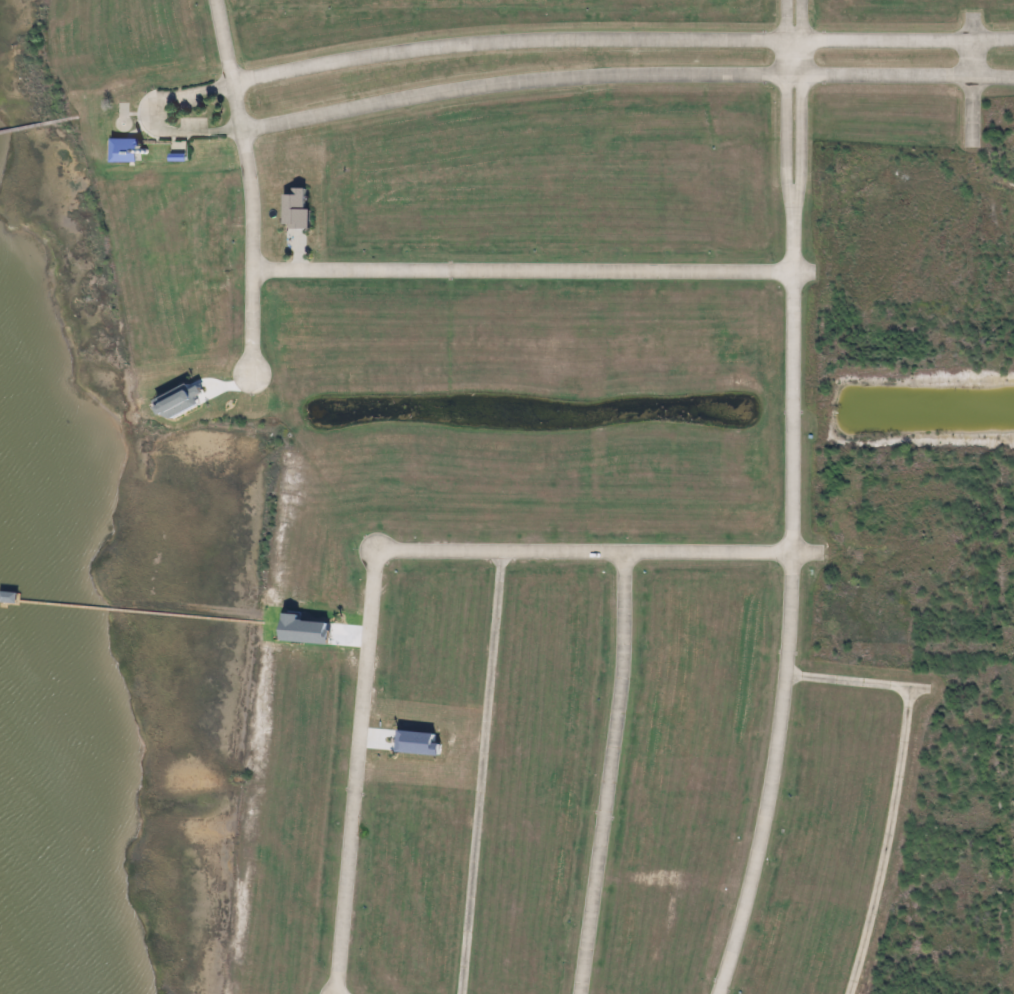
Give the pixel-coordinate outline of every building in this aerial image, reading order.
[(136,164),(137,140),(110,140),(109,163),(136,164)] [(282,196),(282,229),(308,229),(308,210),(303,210),(304,189),(291,189),(291,196),(282,196)] [(166,420),(198,407),(195,398),(200,395),(197,387),(188,390),(186,386),(150,401),(157,417),(164,415),(166,420)] [(327,644),(327,622),(296,621),(296,614),(280,614),(279,642),(327,644)] [(431,743),(432,734),(396,730),(394,752),(437,756),(438,744),(431,743)]
